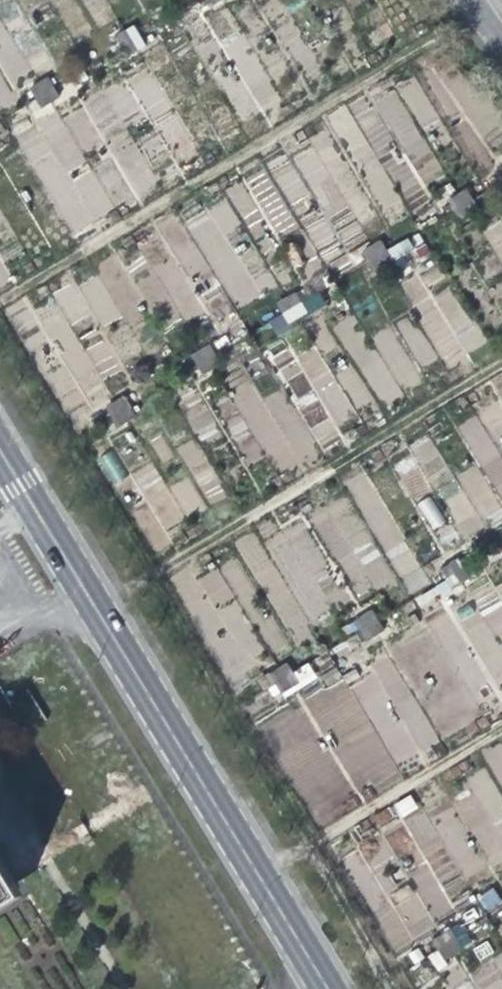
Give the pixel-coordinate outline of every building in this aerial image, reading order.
[(213,8),(209,0),(185,0),(184,1),(195,20),(213,8)] [(28,74),(0,20),(0,107),(19,97),(11,82),(28,74)] [(131,53),(145,46),(134,25),(121,32),(131,53)] [(109,69),(128,58),(117,39),(98,50),(109,69)] [(76,81),(87,75),(81,65),(70,72),(76,81)] [(23,121),(42,109),(31,90),(12,102),(23,121)] [(18,130),(67,235),(115,213),(93,165),(83,170),(56,112),(18,130)] [(501,204),(501,187),(498,180),(488,185),(500,205),(501,204)] [(447,200),(458,216),(476,204),(466,188),(447,200)] [(444,238),(463,226),(452,207),(433,219),(444,238)] [(364,252),(375,266),(389,254),(378,240),(364,252)] [(358,290),(376,278),(365,259),(347,271),(358,290)] [(274,340),(293,328),(282,309),(263,320),(274,340)] [(187,392),(205,380),(194,361),(175,373),(187,392)] [(103,441),(122,429),(111,410),(92,421),(103,441)] [(114,452),(100,457),(108,482),(122,477),(114,452)] [(431,496),(418,503),(432,530),(445,523),(431,496)] [(436,605),(454,594),(443,574),(425,586),(436,605)] [(348,658),(366,646),(355,627),(336,638),(348,658)] [(470,629),(468,649),(488,651),(491,631),(470,629)] [(354,672),(302,699),(322,738),(290,755),(306,787),(303,788),(319,821),(348,807),(327,766),(339,760),(360,803),(403,782),(386,748),(414,734),(418,743),(432,737),(392,658),(356,676),(354,672)] [(264,707),(283,696),(272,677),(253,688),(264,707)] [(475,805),(497,797),(486,768),(465,776),(475,805)] [(411,795),(393,804),(400,817),(417,808),(411,795)] [(12,898),(0,879),(0,905),(12,898)] [(424,971),(443,960),(431,941),(413,951),(424,971)]
